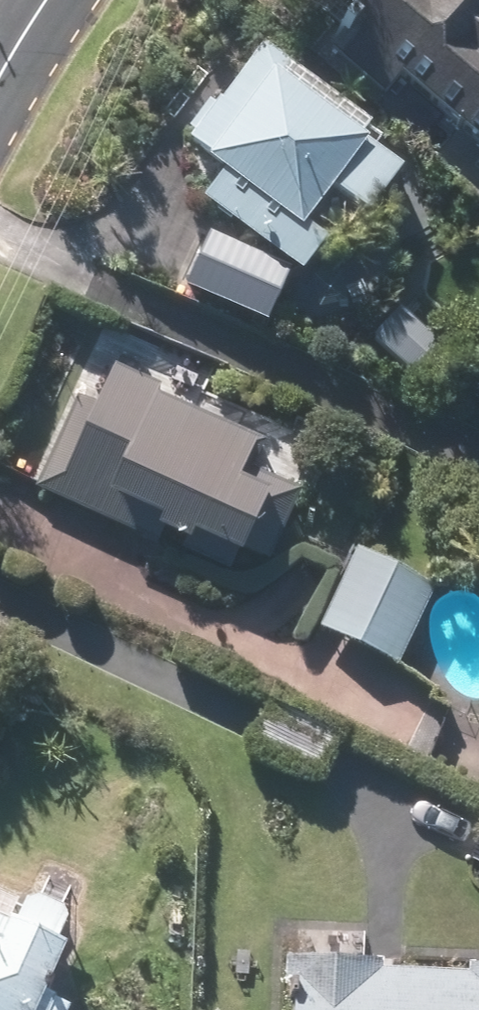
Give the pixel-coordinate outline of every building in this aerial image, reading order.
[(400,79),(478,149),(478,0),(349,0),(312,41),(380,102),(400,79)] [(369,214),(413,159),(256,32),(181,125),(229,164),(203,198),(302,275),(331,238),(305,219),(333,185),(369,214)] [(289,273),(204,233),(181,281),(266,322),(289,273)] [(433,343),(395,305),(368,333),(405,371),(433,343)] [(317,434),(98,343),(35,493),(254,584),(317,434)] [(433,587),(350,552),(318,630),(402,665),(433,587)] [(0,900),(0,1009),(74,1009),(77,1003),(52,991),(77,937),(0,900)] [(286,952),(283,1009),(478,1009),(478,961),(464,960),(463,969),(384,965),(384,957),(286,952)]
